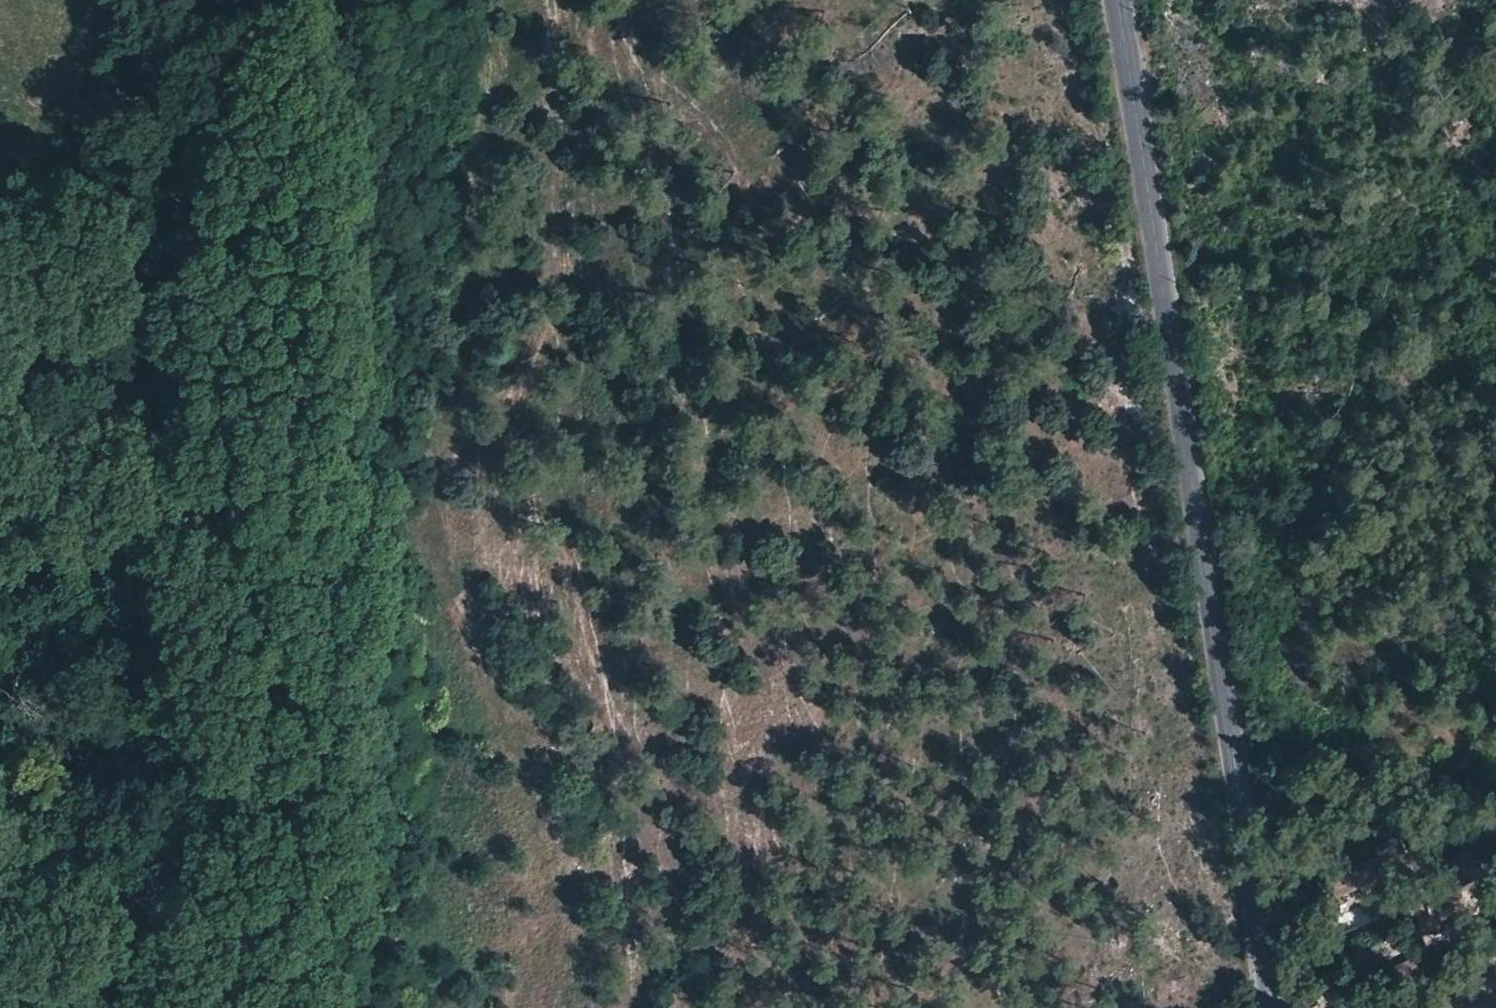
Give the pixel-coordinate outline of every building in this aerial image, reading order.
[(1407,856),(1394,835),(1373,846),(1377,853),(1385,868),(1407,856)] [(1385,868),(1377,853),(1365,858),(1374,880),(1389,875),(1385,868)] [(1374,880),(1365,858),(1351,864),(1353,870),(1359,886),(1363,894),(1377,889),(1374,880)] [(1359,886),(1353,870),(1326,882),(1331,898),(1359,886)] [(1465,913),(1459,887),(1449,889),(1456,915),(1465,913)] [(1422,986),(1411,956),(1392,964),(1403,993),(1422,986)]
